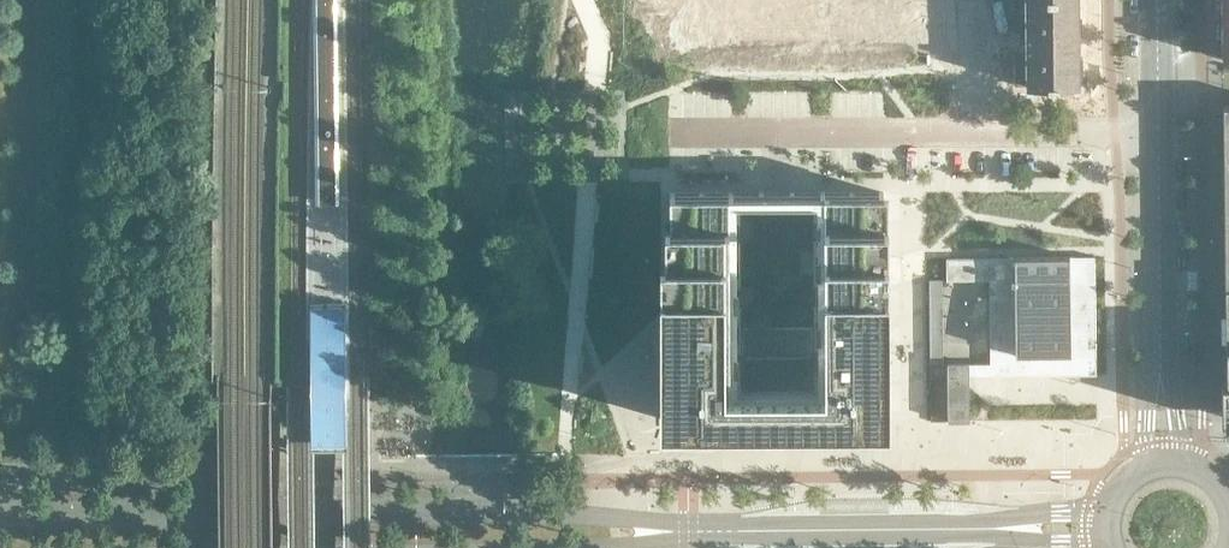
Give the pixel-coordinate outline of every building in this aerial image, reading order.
[(317,105),(300,105),(301,163),(323,163),(324,187),(343,187),(338,0),(315,0),(317,105)] [(644,50),(655,50),(655,51),(769,51),(768,25),(799,25),(799,0),(644,0),(644,50)] [(986,84),(1077,83),(1077,0),(985,0),(986,84)] [(1222,10),(1217,10),(1218,16),(1222,16),(1222,17),(1223,58),(1228,58),(1228,0),(1222,0),(1222,10)] [(794,192),(790,192),(764,192),(761,192),(759,192),(733,192),(728,192),(704,192),(699,192),(675,192),(670,192),(670,197),(670,224),(670,228),(670,256),(670,261),(670,288),(670,293),(670,320),(670,325),(670,352),(670,357),(670,385),(670,389),(670,416),(670,421),(675,421),(700,421),(704,421),(729,421),(734,421),(759,421),(764,421),(790,421),(795,421),(821,421),(826,421),(850,421),(855,421),(879,420),(884,421),(884,416),(884,389),(884,384),(884,357),(884,352),(884,325),(884,320),(884,292),(884,288),(884,260),(884,255),(884,228),(884,223),(883,196),(883,192),(879,192),(854,192),(850,192),(825,192),(820,192),(794,192)] [(1096,374),(1095,256),(948,257),(948,278),(989,278),(990,375),(1033,375),(1033,365),(1062,364),(1062,374),(1096,374)] [(943,304),(942,279),(929,279),(930,304),(943,304)] [(345,298),(310,298),(311,392),(312,443),(315,443),(343,443),(347,443),(346,393),(345,298)] [(969,420),(969,386),(969,362),(930,363),(930,376),(947,376),(948,420),(969,420)]
